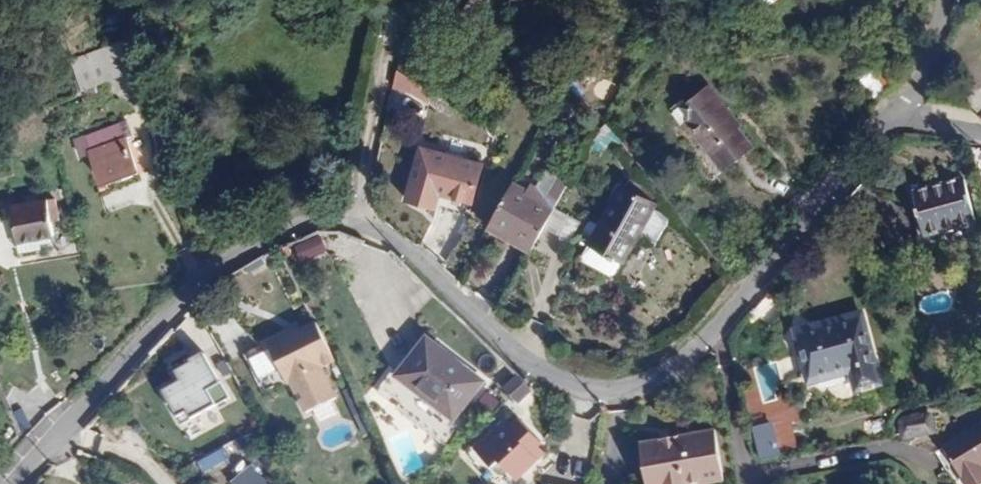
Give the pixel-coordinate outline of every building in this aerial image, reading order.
[(81,90),(133,71),(121,39),(70,58),(81,90)] [(391,90),(430,100),(435,85),(395,74),(391,90)] [(705,88),(676,111),(725,172),(754,148),(705,88)] [(126,139),(90,152),(101,184),(137,171),(126,139)] [(422,146),(406,198),(434,207),(439,193),(472,203),(483,164),(422,146)] [(533,195),(555,208),(568,183),(546,172),(533,195)] [(963,180),(912,194),(924,238),(976,224),(963,180)] [(512,183),(490,224),(533,248),(555,208),(533,195),(512,183)] [(655,203),(622,185),(584,254),(586,260),(611,274),(617,272),(655,203)] [(55,198),(11,206),(17,242),(54,236),(52,222),(58,221),(55,198)] [(294,242),(301,262),(327,252),(320,232),(294,242)] [(862,314),(796,332),(809,385),(852,374),(857,392),(881,386),(862,314)] [(329,363),(310,325),(292,335),(282,340),(279,335),(262,344),(283,387),(286,386),(301,416),(331,401),(316,373),(317,370),(329,363)] [(282,340),(292,335),(289,330),(279,335),(282,340)] [(426,338),(397,378),(453,422),(482,383),(426,338)] [(193,348),(171,355),(174,366),(196,359),(193,348)] [(525,384),(517,377),(505,390),(517,402),(530,390),(525,384)] [(930,418),(903,422),(905,437),(932,433),(930,418)] [(530,455),(537,448),(540,444),(518,421),(509,430),(503,424),(474,451),(493,470),(498,465),(517,483),(537,462),(530,455)] [(943,449),(965,483),(976,483),(980,481),(980,425),(943,449)] [(646,444),(650,483),(717,483),(724,483),(715,432),(646,444)] [(646,444),(641,445),(647,483),(650,483),(646,444)] [(544,455),(537,448),(530,455),(537,462),(544,455)] [(250,466),(231,483),(268,483),(250,466)]
